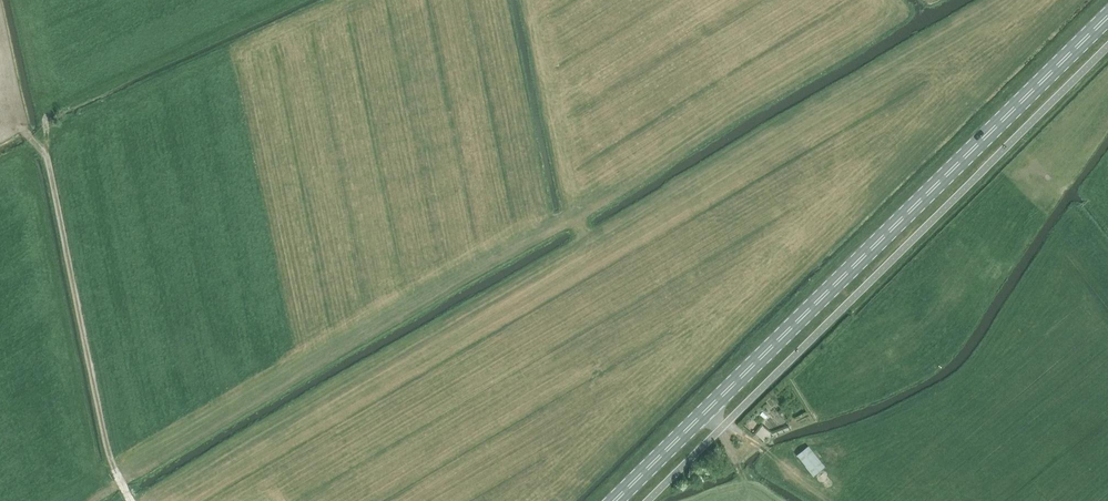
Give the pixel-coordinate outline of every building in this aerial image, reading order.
[(797,453),(810,475),(820,468),(806,447),(797,453)]
